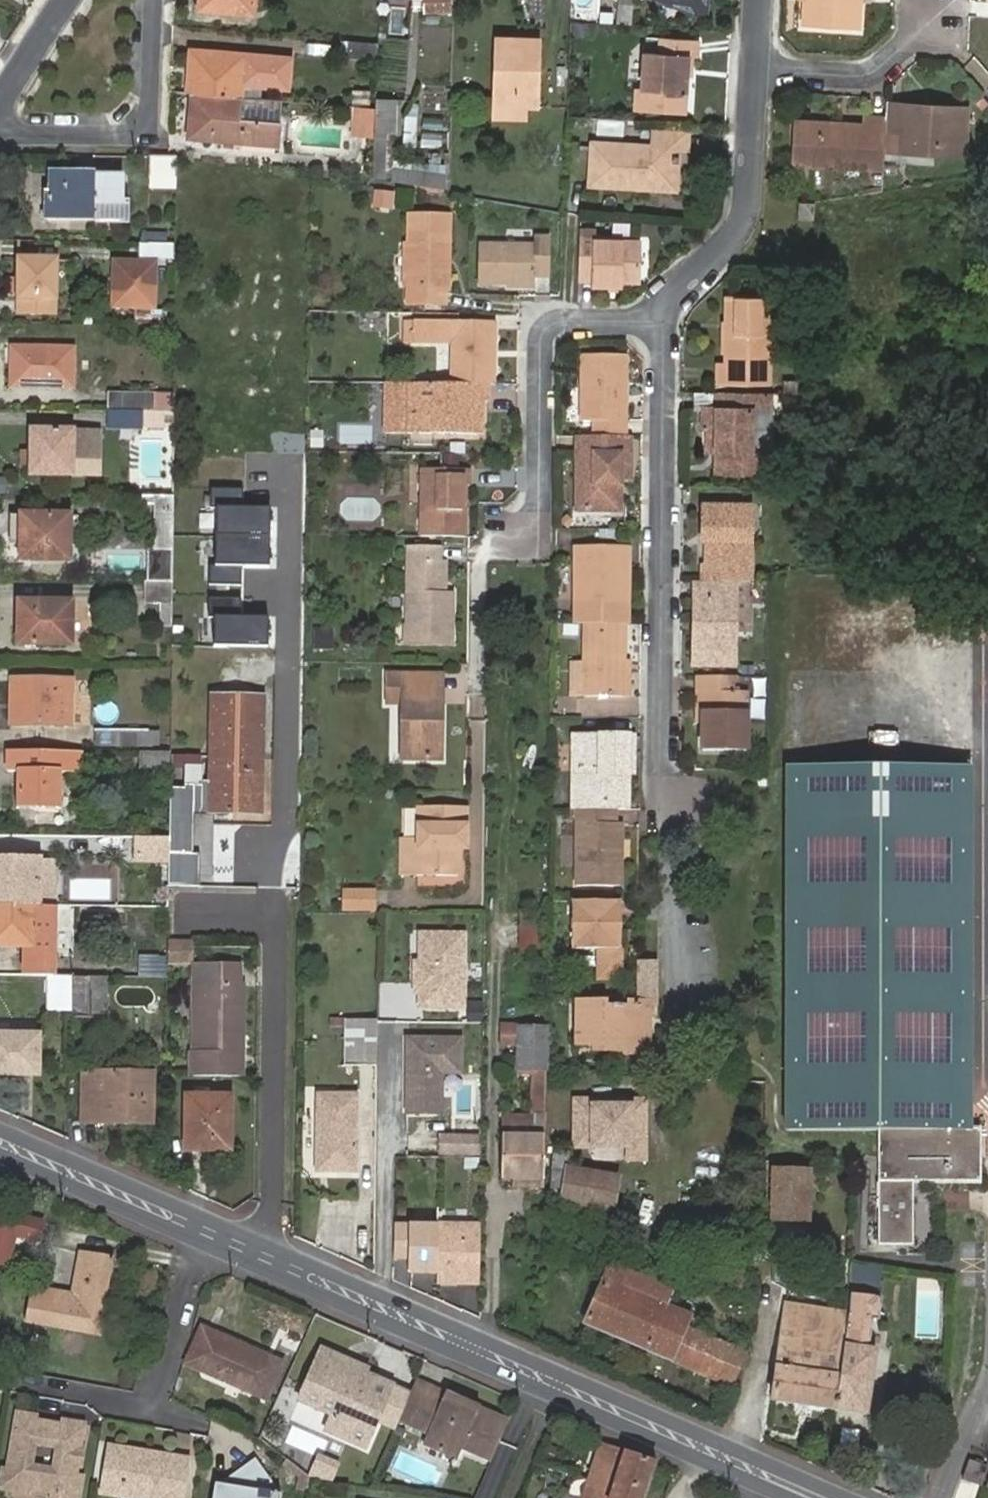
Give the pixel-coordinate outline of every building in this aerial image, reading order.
[(198,11),(253,16),(254,0),(199,0),(198,11)] [(451,13),(451,0),(422,0),(421,12),(451,13)] [(607,0),(592,0),(577,0),(577,15),(606,16),(607,0)] [(669,0),(661,0),(709,23),(710,21),(710,0),(701,0),(700,7),(684,3),(669,0)] [(806,1),(804,27),(858,31),(860,5),(860,0),(806,0),(806,1)] [(449,70),(452,28),(423,26),(420,68),(449,70)] [(495,35),(494,104),(525,105),(536,105),(537,74),(532,74),(531,57),(537,57),(538,37),(495,35)] [(647,54),(644,89),(640,88),(639,110),(686,113),(690,58),(697,58),(699,41),(664,39),(663,54),(647,54)] [(344,58),(377,61),(378,46),(345,44),(344,58)] [(195,70),(194,95),(244,99),(244,88),(256,89),(256,80),(289,83),(291,61),(190,52),(188,70),(195,70)] [(288,91),(289,83),(256,80),(256,89),(288,91)] [(448,84),(425,81),(422,99),(445,102),(448,84)] [(277,148),(280,103),(244,99),(194,95),(190,141),(277,148)] [(525,105),(494,104),(494,117),(525,118),(525,105)] [(886,120),(886,134),(903,135),(902,154),(966,157),(968,109),(941,108),(940,112),(922,111),(922,107),(887,106),(886,120)] [(351,137),(374,139),(375,110),(353,109),(351,137)] [(422,117),(420,144),(442,146),(445,118),(422,117)] [(795,167),(885,171),(886,134),(886,120),(864,119),(864,127),(797,123),(795,167)] [(652,146),(622,144),(620,186),(625,187),(626,180),(637,182),(637,187),(674,188),(678,150),(684,150),(684,134),(653,132),(652,146)] [(620,186),(622,144),(594,142),(591,185),(620,186)] [(176,180),(176,159),(166,159),(149,158),(148,180),(176,180)] [(97,199),(96,220),(126,221),(127,200),(121,199),(122,181),(51,180),(51,199),(46,199),(46,220),(78,220),(78,198),(97,199)] [(370,206),(392,211),(395,192),(374,188),(370,206)] [(78,220),(96,220),(97,199),(78,198),(78,220)] [(813,205),(813,203),(810,203),(798,204),(798,220),(813,220),(813,205)] [(410,240),(409,284),(409,303),(446,304),(446,289),(450,289),(451,217),(410,216),(410,240)] [(579,229),(580,280),(595,280),(595,284),(621,284),(621,279),(639,279),(639,238),(596,239),(596,229),(579,229)] [(492,244),(492,284),(535,285),(534,277),(551,278),(552,238),(535,238),(534,246),(492,244)] [(174,243),(135,242),(134,259),(173,260),(174,243)] [(478,284),(492,284),(492,244),(479,244),(478,284)] [(18,315),(54,315),(54,262),(19,261),(18,315)] [(154,309),(155,264),(115,264),(114,308),(154,309)] [(719,383),(769,383),(771,299),(728,299),(727,364),(719,364),(719,383)] [(452,383),(488,384),(490,384),(491,323),(406,322),(406,337),(453,338),(452,383)] [(12,351),(12,388),(73,390),(74,353),(12,351)] [(593,437),(625,437),(626,357),(582,356),(580,422),(593,422),(593,437)] [(452,383),(418,383),(390,383),(389,385),(388,385),(387,416),(418,417),(418,434),(477,435),(478,402),(488,401),(488,384),(452,383)] [(716,474),(768,474),(768,451),(751,451),(752,409),(752,394),(716,393),(716,409),(704,409),(703,427),(709,427),(716,428),(716,451),(716,474)] [(769,408),(769,394),(752,394),(752,409),(769,408)] [(122,412),(156,413),(155,396),(122,395),(122,412)] [(107,428),(173,430),(173,414),(156,413),(122,412),(107,412),(107,428)] [(418,417),(387,416),(387,433),(418,434),(418,417)] [(341,427),(340,441),(363,443),(364,429),(341,427)] [(707,452),(716,451),(716,428),(709,427),(707,452)] [(32,433),(31,475),(70,477),(71,434),(32,433)] [(593,437),(579,437),(577,511),(619,511),(620,479),(630,479),(631,438),(625,437),(593,437)] [(422,469),(422,536),(466,536),(465,485),(469,485),(470,470),(422,469)] [(242,490),(210,490),(210,509),(214,509),(242,510),(242,490)] [(148,549),(148,583),(172,583),(173,496),(144,496),(143,505),(155,506),(155,550),(148,549)] [(268,510),(214,509),(213,537),(267,538),(268,510)] [(702,568),(702,586),(734,586),(748,586),(748,572),(754,572),(753,510),(705,509),(703,511),(703,533),(711,534),(711,546),(707,546),(707,568),(702,568)] [(27,544),(27,560),(69,561),(69,517),(10,514),(10,543),(19,544),(27,544)] [(702,546),(707,546),(711,546),(711,534),(703,533),(702,546)] [(268,538),(214,537),(214,565),(268,566),(268,538)] [(19,560),(27,560),(27,544),(19,544),(19,560)] [(440,592),(441,560),(441,547),(409,547),(408,624),(408,643),(452,643),(452,624),(453,593),(446,592),(440,592)] [(575,607),(575,626),(584,625),(624,625),(627,625),(627,571),(618,571),(618,550),(576,550),(575,607)] [(627,551),(618,550),(618,571),(627,571),(627,551)] [(240,566),(208,566),(208,586),(240,586),(240,566)] [(146,602),(171,603),(172,583),(148,583),(146,602)] [(702,586),(694,586),(694,603),(698,603),(699,634),(693,634),(693,669),(734,670),(734,586),(702,586)] [(241,599),(209,599),(209,618),(241,618),(241,599)] [(35,614),(19,614),(18,645),(71,646),(72,604),(36,603),(35,614)] [(19,603),(19,614),(35,614),(36,603),(19,603)] [(267,619),(213,618),(212,646),(266,647),(267,619)] [(624,625),(584,625),(584,698),(623,698),(624,625)] [(312,647),(332,648),(333,630),(312,629),(312,647)] [(435,723),(441,723),(441,704),(436,704),(437,675),(403,674),(403,703),(401,759),(440,760),(440,741),(434,741),(435,723)] [(735,680),(698,680),(698,695),(703,696),(703,722),(703,754),(744,755),(746,695),(735,695),(735,680)] [(13,681),(13,705),(21,706),(21,725),(72,726),(73,682),(13,681)] [(168,888),(201,889),(201,856),(195,856),(195,808),(201,808),(201,813),(263,815),(265,701),(215,699),(213,759),(213,771),(202,771),(189,770),(188,790),(169,790),(169,842),(169,858),(168,888)] [(21,706),(13,705),(13,725),(21,725),(21,706)] [(159,747),(159,732),(95,729),(94,745),(159,747)] [(573,741),(571,814),(577,814),(612,815),(625,815),(626,743),(573,741)] [(83,750),(8,750),(7,771),(19,771),(18,808),(58,809),(59,771),(83,771),(83,750)] [(170,769),(170,751),(144,751),(144,768),(170,769)] [(213,771),(213,759),(203,759),(202,771),(213,771)] [(971,765),(877,766),(876,1134),(876,1251),(916,1251),(916,1189),(981,1189),(981,1135),(970,1135),(971,765)] [(876,1134),(877,766),(784,766),(783,1134),(876,1134)] [(456,832),(465,832),(466,806),(418,805),(417,836),(401,836),(400,873),(455,874),(456,847),(456,832)] [(401,834),(413,834),(413,806),(402,806),(401,834)] [(612,815),(577,814),(576,891),(620,890),(620,828),(611,829),(612,815)] [(465,847),(465,832),(456,832),(456,847),(465,847)] [(137,858),(169,858),(169,842),(137,841),(137,858)] [(40,908),(41,863),(0,863),(0,907),(33,908),(40,908)] [(375,912),(375,889),(341,889),(341,912),(375,912)] [(0,907),(0,947),(32,947),(33,908),(0,907)] [(616,909),(573,907),(572,955),(599,956),(598,985),(620,985),(621,937),(615,938),(616,909)] [(548,908),(520,909),(520,950),(548,950),(548,908)] [(463,1008),(464,935),(420,934),(420,963),(415,963),(414,984),(419,984),(419,1008),(463,1008)] [(191,941),(167,939),(166,965),(190,966),(191,941)] [(196,1078),(242,1078),(244,986),(239,985),(240,970),(196,971),(196,1078)] [(73,978),(73,1020),(106,1020),(108,979),(73,978)] [(642,1025),(648,1025),(648,1009),(628,1008),(627,1013),(607,1012),(607,1008),(577,1007),(575,1048),(592,1049),(593,1055),(647,1056),(647,1033),(642,1033),(642,1025)] [(376,1021),(346,1021),(345,1066),(375,1066),(376,1021)] [(529,1181),(529,1189),(542,1190),(543,1140),(546,1072),(549,1072),(549,1029),(504,1028),(504,1043),(516,1044),(516,1070),(534,1071),(532,1117),(501,1118),(499,1181),(516,1181),(529,1181)] [(2,1069),(2,1076),(38,1076),(37,1037),(0,1036),(0,1069),(2,1069)] [(461,1074),(462,1039),(408,1038),(407,1113),(442,1113),(443,1073),(461,1074)] [(87,1075),(86,1123),(156,1125),(156,1076),(87,1075)] [(588,1097),(572,1097),(572,1147),(625,1147),(625,1162),(648,1162),(649,1095),(633,1095),(633,1102),(588,1102),(588,1097)] [(218,1155),(232,1156),(234,1101),(189,1100),(189,1163),(218,1163),(218,1155)] [(316,1120),(315,1162),(329,1162),(329,1172),(357,1173),(357,1100),(336,1100),(336,1109),(320,1110),(319,1120),(316,1120)] [(467,1154),(467,1136),(454,1136),(454,1154),(467,1154)] [(481,1154),(482,1136),(467,1136),(467,1154),(481,1154)] [(551,1203),(566,1206),(571,1175),(573,1160),(558,1158),(551,1203)] [(329,1162),(315,1162),(315,1172),(329,1172),(329,1162)] [(775,1172),(773,1223),(809,1224),(810,1174),(775,1172)] [(571,1175),(566,1206),(611,1214),(617,1184),(571,1175)] [(515,1189),(529,1189),(529,1181),(516,1181),(515,1189)] [(14,1263),(22,1233),(45,1239),(50,1220),(12,1210),(8,1225),(0,1223),(0,1259),(14,1263)] [(438,1228),(438,1276),(438,1286),(480,1287),(481,1227),(438,1226),(438,1228)] [(438,1228),(395,1227),(394,1261),(409,1261),(408,1274),(412,1276),(438,1276),(438,1228)] [(112,1258),(81,1252),(73,1291),(33,1283),(26,1318),(83,1329),(85,1316),(101,1319),(105,1297),(111,1263),(112,1258)] [(761,1278),(762,1259),(753,1257),(747,1273),(761,1278)] [(583,1327),(733,1390),(747,1355),(687,1330),(692,1319),(666,1307),(614,1284),(619,1271),(614,1269),(618,1264),(612,1260),(583,1327)] [(105,1297),(118,1300),(125,1266),(111,1263),(105,1297)] [(854,1266),(853,1298),(877,1302),(880,1268),(854,1266)] [(672,1294),(619,1271),(614,1284),(666,1307),(672,1294)] [(877,1302),(853,1298),(850,1317),(835,1413),(868,1419),(878,1355),(869,1354),(877,1302)] [(771,1403),(835,1413),(850,1317),(840,1316),(841,1306),(829,1304),(828,1314),(786,1307),(782,1338),(771,1403)] [(191,1366),(270,1400),(285,1365),(205,1331),(191,1366)] [(322,1349),(300,1400),(332,1413),(323,1435),(362,1451),(371,1430),(387,1393),(354,1378),(359,1364),(322,1349)] [(508,1420),(415,1382),(397,1424),(427,1437),(422,1447),(457,1462),(462,1452),(490,1462),(508,1420)] [(391,1387),(380,1425),(395,1430),(407,1392),(391,1387)] [(15,1411),(6,1468),(0,1467),(0,1470),(0,1487),(25,1491),(26,1486),(57,1492),(71,1482),(74,1461),(69,1460),(70,1455),(76,1451),(80,1423),(60,1419),(60,1424),(32,1419),(33,1414),(15,1411)] [(284,1440),(321,1457),(329,1439),(292,1422),(284,1440)] [(658,1462),(602,1443),(582,1497),(645,1497),(658,1462)] [(136,1450),(107,1446),(98,1495),(116,1497),(123,1497),(136,1450)] [(136,1450),(123,1497),(176,1497),(174,1497),(176,1488),(181,1489),(185,1459),(136,1450)] [(332,1482),(339,1463),(315,1455),(308,1474),(332,1482)] [(274,1490),(247,1456),(231,1467),(235,1474),(224,1481),(210,1479),(207,1497),(273,1497),(274,1490)] [(963,1480),(984,1488),(987,1476),(987,1466),(970,1460),(963,1480)] [(563,1495),(573,1497),(577,1497),(584,1478),(569,1473),(563,1495)]
